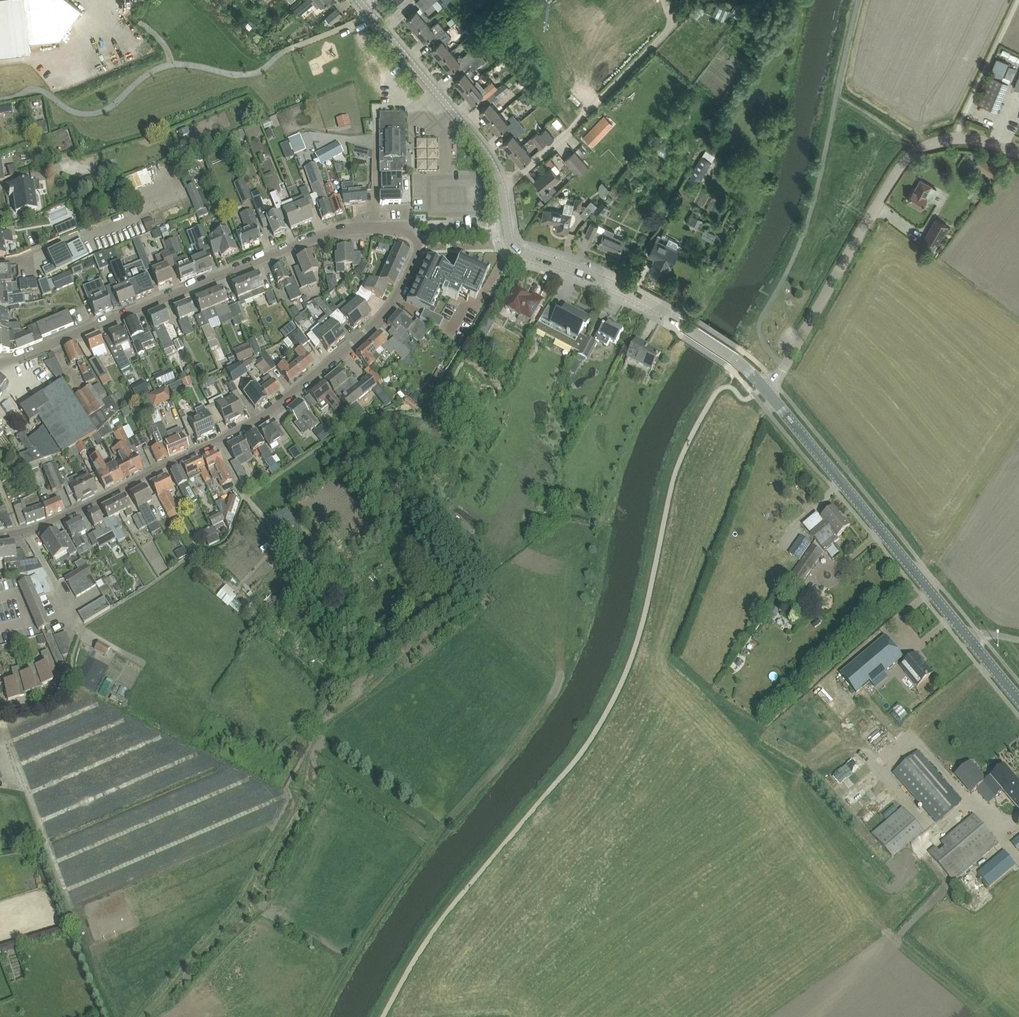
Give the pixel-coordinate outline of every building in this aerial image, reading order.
[(22,53),(30,52),(29,42),(59,38),(82,10),(69,0),(0,0),(0,56),(22,53)] [(293,10),(298,16),(301,13),(305,9),(313,3),(317,7),(320,4),(320,5),(326,0),(305,0),(301,4),(293,10)] [(415,1),(420,7),(423,11),(432,3),(437,9),(442,5),(438,0),(417,0),(415,1)] [(720,7),(716,18),(726,22),(731,11),(720,7)] [(325,17),(318,22),(324,29),(341,15),(335,8),(325,17)] [(703,22),(708,11),(700,8),(696,19),(703,22)] [(416,29),(426,21),(417,10),(414,12),(407,18),(416,29)] [(434,39),(446,30),(438,20),(431,26),(426,21),(416,29),(425,40),(431,36),(434,39)] [(455,20),(448,24),(455,34),(462,30),(455,20)] [(437,43),(432,48),(441,59),(451,51),(446,45),(446,44),(450,41),(448,39),(451,36),(449,34),(446,30),(434,39),(437,43)] [(457,65),(460,69),(480,52),(475,46),(465,54),(465,53),(462,56),(461,55),(459,56),(457,57),(451,51),(441,59),(451,71),(457,65)] [(455,80),(464,91),(476,81),(472,76),(475,73),(473,70),(486,59),(480,52),(460,69),(464,73),(455,80)] [(1002,79),(1009,63),(997,58),(990,74),(1002,79)] [(1010,79),(1015,68),(1009,65),(1005,77),(1010,79)] [(476,81),(464,91),(473,102),(483,94),(486,97),(497,88),(492,81),(484,88),(478,80),(476,81)] [(486,105),(480,110),(489,121),(499,113),(491,103),(494,100),(496,102),(499,98),(498,96),(510,87),(505,82),(497,88),(486,97),(482,101),(486,105)] [(0,106),(0,115),(12,112),(11,104),(0,106)] [(379,121),(378,121),(379,136),(379,173),(385,173),(389,173),(397,173),(401,173),(405,173),(405,158),(399,158),(399,150),(399,145),(405,144),(405,112),(379,113),(379,121)] [(512,121),(509,124),(499,113),(489,121),(499,133),(506,126),(509,130),(519,122),(513,115),(509,118),(512,121)] [(686,118),(679,113),(669,125),(676,131),(686,118)] [(350,126),(347,115),(335,118),(338,129),(350,126)] [(592,146),(613,124),(604,116),(584,138),(592,146)] [(550,126),(557,134),(566,127),(560,118),(550,126)] [(503,142),(512,153),(522,145),(516,137),(521,132),(525,129),(519,122),(509,130),(512,134),(503,142)] [(546,128),(540,133),(548,143),(554,138),(546,128)] [(243,137),(245,136),(242,130),(241,131),(240,130),(233,133),(237,142),(244,139),(243,137)] [(541,148),(546,144),(537,133),(532,137),(541,148)] [(299,134),(288,139),(292,150),(303,145),(299,134)] [(337,142),(326,148),(332,159),(343,153),(337,142)] [(512,153),(521,165),(532,156),(531,155),(525,148),(522,145),(512,153)] [(321,164),(332,159),(326,148),(315,154),(321,164)] [(359,155),(359,156),(371,159),(371,151),(361,148),(359,155)] [(567,158),(574,165),(581,173),(584,171),(589,167),(588,166),(582,159),(575,151),(567,158)] [(558,152),(553,156),(558,162),(562,157),(558,152)] [(690,174),(700,180),(712,160),(701,154),(690,174)] [(981,156),(976,164),(992,176),(998,168),(981,156)] [(540,194),(545,200),(552,194),(548,189),(550,187),(549,187),(560,178),(557,174),(559,172),(559,169),(553,162),(549,166),(550,167),(535,180),(544,191),(540,194)] [(588,166),(589,167),(593,171),(595,173),(598,170),(592,163),(588,166)] [(315,164),(305,168),(314,194),(315,196),(316,195),(319,204),(327,201),(323,188),(315,164)] [(14,165),(7,167),(8,171),(10,177),(17,175),(16,171),(14,165)] [(343,165),(334,166),(336,174),(344,173),(343,165)] [(389,173),(385,173),(379,173),(381,173),(381,193),(379,193),(380,204),(382,204),(382,205),(384,205),(384,204),(400,204),(400,194),(402,194),(401,173),(397,173),(389,173)] [(85,192),(98,187),(93,176),(81,181),(85,192)] [(927,199),(931,201),(937,189),(935,187),(934,188),(920,180),(915,190),(914,190),(908,200),(921,208),(927,199)] [(603,196),(609,189),(602,181),(599,184),(598,189),(600,194),(603,196)] [(16,213),(25,212),(36,210),(34,192),(39,191),(38,182),(17,185),(7,186),(9,196),(13,196),(16,213)] [(247,183),(236,188),(240,198),(250,194),(251,194),(247,183)] [(343,205),(355,204),(354,191),(353,183),(341,184),(343,205)] [(195,213),(203,210),(193,185),(185,188),(195,213)] [(338,197),(335,198),(330,185),(323,188),(327,201),(333,216),(344,213),(341,203),(338,197)] [(291,200),(294,207),(300,221),(301,225),(312,220),(308,210),(314,208),(310,198),(306,187),(298,190),(301,196),(291,200)] [(355,204),(366,203),(365,190),(354,191),(355,204)] [(252,200),(258,215),(259,219),(263,228),(269,226),(273,236),(284,232),(280,221),(275,209),(265,213),(259,197),(252,200)] [(581,199),(575,198),(573,208),(579,209),(581,199)] [(591,200),(586,207),(591,211),(597,204),(591,200)] [(322,220),(333,216),(327,201),(319,204),(316,205),(318,211),(322,220)] [(594,210),(601,216),(609,206),(602,201),(594,210)] [(945,202),(936,213),(945,221),(954,210),(959,204),(955,201),(950,206),(945,202)] [(571,214),(573,204),(565,202),(563,213),(544,209),(542,220),(558,223),(557,230),(568,233),(571,214)] [(290,229),(301,225),(300,221),(294,207),(287,209),(285,204),(278,207),(275,209),(280,221),(286,218),(290,229)] [(260,242),(257,232),(255,227),(257,226),(253,217),(251,218),(249,212),(240,215),(245,230),(236,233),(241,249),(260,242)] [(694,217),(691,222),(698,226),(701,220),(694,217)] [(148,219),(142,221),(145,229),(146,228),(147,231),(152,229),(151,226),(148,219)] [(938,244),(948,226),(936,219),(926,237),(938,244)] [(226,229),(224,223),(215,227),(217,233),(211,235),(205,238),(206,238),(213,256),(219,253),(221,257),(236,251),(226,229)] [(618,254),(623,245),(625,241),(612,235),(614,231),(606,227),(599,225),(599,226),(598,226),(591,223),(585,235),(593,238),(593,237),(600,241),(598,245),(618,254)] [(192,229),(197,242),(206,238),(205,238),(201,226),(192,229)] [(158,229),(151,232),(154,240),(161,237),(158,229)] [(715,245),(720,238),(709,231),(705,238),(715,245)] [(5,255),(4,243),(12,242),(11,232),(0,234),(0,256),(5,255)] [(678,250),(677,249),(679,246),(677,242),(669,238),(666,244),(658,240),(661,235),(658,234),(656,239),(649,255),(655,258),(652,263),(651,266),(650,269),(665,276),(678,250)] [(138,238),(132,240),(138,256),(145,253),(138,238)] [(80,239),(64,247),(63,245),(47,252),(51,261),(52,263),(47,266),(42,268),(45,275),(88,255),(80,239)] [(170,241),(165,243),(168,252),(172,262),(177,260),(176,255),(170,241)] [(190,261),(196,276),(211,269),(208,260),(201,244),(194,246),(199,257),(190,261)] [(396,246),(395,245),(379,280),(384,282),(393,286),(409,252),(396,246)] [(335,254),(336,260),(336,273),(344,273),(344,264),(352,264),(352,266),(359,266),(361,264),(361,262),(360,252),(352,253),(352,247),(337,248),(337,254),(335,254)] [(103,251),(92,256),(98,270),(109,266),(114,278),(116,283),(105,288),(113,309),(119,307),(134,300),(122,270),(117,258),(113,249),(104,253),(103,251)] [(168,252),(161,255),(155,257),(159,268),(151,271),(154,277),(157,286),(171,281),(167,269),(174,266),(172,262),(168,252)] [(293,268),(294,272),(301,288),(308,286),(316,283),(312,272),(317,270),(315,263),(314,260),(314,261),(311,253),(297,259),(299,266),(293,268)] [(427,257),(406,302),(423,310),(419,319),(439,328),(443,318),(433,314),(429,312),(439,291),(441,292),(440,294),(442,295),(445,296),(446,295),(457,300),(458,297),(461,291),(469,296),(476,298),(489,269),(467,258),(465,262),(460,259),(461,256),(460,255),(454,269),(453,270),(449,268),(447,267),(431,259),(427,257)] [(177,260),(172,262),(174,266),(174,267),(181,282),(196,276),(190,261),(188,261),(186,256),(177,260)] [(128,268),(122,270),(134,300),(153,293),(150,283),(147,276),(141,262),(128,268)] [(79,263),(70,267),(73,275),(82,271),(79,263)] [(360,278),(368,265),(362,263),(354,272),(359,278),(360,278)] [(11,283),(10,274),(9,265),(0,266),(0,284),(11,283)] [(272,269),(275,279),(277,283),(282,281),(290,301),(301,297),(293,277),(288,279),(287,274),(283,265),(272,269)] [(51,279),(55,291),(75,283),(69,271),(51,279)] [(257,274),(244,279),(250,293),(252,299),(264,294),(268,304),(275,301),(271,290),(264,293),(263,288),(257,274)] [(19,279),(20,291),(37,289),(36,278),(19,279)] [(46,278),(37,281),(42,296),(51,293),(46,278)] [(247,321),(244,314),(245,314),(242,306),(244,305),(243,303),(244,302),(252,299),(250,293),(244,279),(231,284),(239,303),(233,305),(241,324),(247,321)] [(88,299),(95,317),(111,310),(104,293),(105,292),(100,280),(82,287),(87,300),(88,299)] [(382,299),(387,288),(369,280),(364,290),(360,288),(358,293),(369,301),(372,294),(382,299)] [(7,294),(12,294),(11,283),(0,284),(0,295),(7,294)] [(335,283),(327,283),(329,292),(337,285),(335,283)] [(220,289),(208,294),(213,307),(217,319),(230,314),(235,326),(241,324),(233,305),(228,308),(226,302),(224,298),(220,289)] [(505,307),(514,313),(519,316),(517,319),(529,326),(532,321),(531,320),(538,308),(543,300),(533,294),(530,298),(516,290),(505,307)] [(363,306),(369,301),(358,293),(357,293),(355,295),(354,296),(357,299),(349,307),(362,322),(370,314),(363,306)] [(9,307),(18,306),(18,305),(24,304),(24,295),(7,297),(7,294),(0,295),(0,309),(9,307)] [(195,299),(198,308),(204,322),(211,320),(207,310),(213,307),(208,294),(195,299)] [(319,298),(313,301),(318,307),(323,303),(319,298)] [(338,310),(333,314),(341,324),(346,320),(353,329),(362,322),(349,307),(344,301),(336,308),(338,310)] [(194,314),(192,311),(189,302),(174,308),(177,317),(185,336),(193,333),(186,317),(194,314)] [(580,353),(587,338),(580,334),(584,328),(586,329),(591,319),(566,306),(562,315),(558,313),(558,312),(548,307),(535,329),(556,340),(579,352),(580,353)] [(295,307),(289,310),(293,317),(299,313),(295,307)] [(159,340),(164,351),(172,347),(168,336),(162,324),(168,322),(167,318),(162,309),(148,315),(152,324),(159,340)] [(73,325),(68,312),(27,329),(29,334),(25,335),(24,331),(21,333),(20,330),(8,331),(8,334),(0,334),(0,353),(12,352),(42,340),(41,338),(73,325)] [(1,312),(0,312),(0,331),(2,331),(7,331),(8,331),(20,330),(20,325),(8,325),(7,312),(1,312)] [(412,325),(397,312),(387,324),(392,328),(388,333),(398,342),(407,332),(419,343),(429,332),(431,330),(417,319),(416,320),(412,325)] [(326,315),(317,323),(336,344),(344,337),(337,328),(341,324),(333,314),(328,318),(326,315)] [(140,327),(136,318),(124,323),(127,331),(132,342),(137,355),(143,353),(141,346),(153,341),(149,333),(143,336),(142,334),(143,334),(140,327)] [(298,321),(301,328),(307,324),(303,318),(298,321)] [(482,344),(485,338),(478,333),(483,324),(490,328),(494,322),(486,318),(474,339),(482,344)] [(616,344),(619,338),(623,329),(608,321),(606,326),(604,325),(599,334),(597,333),(594,339),(608,346),(611,341),(616,344)] [(105,334),(112,331),(108,322),(101,325),(105,334)] [(290,323),(285,327),(290,334),(296,329),(290,323)] [(201,328),(207,342),(210,349),(217,346),(215,339),(209,324),(201,328)] [(327,352),(336,344),(318,324),(310,331),(311,332),(306,336),(315,347),(320,343),(327,352)] [(111,340),(106,343),(113,356),(121,371),(130,366),(123,352),(130,349),(127,343),(123,333),(124,333),(123,331),(122,332),(121,328),(108,333),(111,340)] [(289,347),(299,360),(294,364),(293,364),(301,373),(313,364),(307,356),(306,354),(305,355),(300,348),(308,342),(298,329),(285,339),(282,342),(288,348),(289,347)] [(85,339),(89,348),(90,351),(91,351),(94,358),(88,361),(99,379),(106,375),(96,357),(106,353),(103,346),(102,343),(98,333),(85,339)] [(378,333),(367,343),(379,356),(384,352),(385,350),(390,356),(394,352),(396,354),(403,347),(398,342),(394,338),(388,344),(386,342),(385,340),(378,333)] [(597,343),(587,338),(580,353),(579,352),(574,363),(579,365),(582,360),(585,361),(586,359),(588,360),(597,343)] [(255,339),(247,343),(253,356),(261,352),(255,339)] [(180,353),(187,351),(184,341),(177,344),(180,353)] [(651,371),(656,362),(661,353),(637,341),(632,349),(628,358),(651,371)] [(75,343),(63,348),(67,357),(70,364),(76,362),(77,361),(78,363),(77,363),(85,384),(95,380),(89,367),(86,368),(79,352),(75,343)] [(379,356),(367,343),(355,354),(368,368),(380,357),(379,356)] [(253,356),(248,345),(233,352),(238,362),(253,356)] [(265,351),(259,354),(262,358),(271,370),(276,366),(269,356),(265,351)] [(65,379),(61,370),(53,353),(47,355),(50,360),(43,363),(59,382),(19,408),(29,423),(37,418),(42,426),(38,430),(39,430),(27,439),(44,459),(49,457),(51,457),(59,455),(64,452),(75,446),(76,446),(82,442),(96,433),(62,381),(65,379)] [(262,358),(256,361),(258,364),(255,366),(263,376),(271,370),(262,358)] [(250,359),(242,364),(244,368),(252,364),(250,359)] [(288,383),(301,373),(293,364),(294,364),(289,359),(282,365),(282,364),(277,368),(281,374),(288,383)] [(240,363),(225,370),(231,381),(232,381),(233,383),(247,373),(240,363)] [(574,363),(570,370),(575,373),(579,365),(574,363)] [(201,364),(194,367),(199,378),(206,375),(201,364)] [(385,377),(392,371),(387,366),(381,372),(385,377)] [(158,387),(174,380),(169,368),(152,375),(158,387)] [(353,404),(355,403),(371,390),(376,386),(367,375),(360,381),(361,382),(359,384),(357,382),(355,381),(351,380),(349,380),(347,382),(337,369),(324,379),(348,409),(353,404)] [(367,375),(376,386),(377,387),(378,386),(382,382),(376,375),(373,370),(367,375)] [(8,387),(8,385),(9,384),(9,383),(9,382),(8,382),(8,381),(7,380),(6,380),(6,379),(0,373),(0,395),(8,387)] [(279,390),(273,382),(268,375),(261,380),(263,383),(257,387),(267,400),(279,390)] [(214,382),(212,377),(198,383),(201,388),(214,382)] [(189,378),(182,381),(185,388),(192,385),(189,378)] [(192,378),(190,378),(193,387),(199,384),(197,380),(196,380),(192,378)] [(143,381),(131,387),(137,399),(149,393),(143,381)] [(246,408),(239,394),(233,383),(232,381),(231,381),(231,382),(226,384),(232,395),(233,399),(225,402),(234,421),(243,417),(240,410),(246,408)] [(308,394),(304,398),(313,408),(317,405),(321,410),(327,406),(329,407),(330,406),(334,411),(341,406),(321,382),(307,393),(308,394)] [(255,384),(243,393),(248,401),(254,409),(267,400),(257,387),(255,384)] [(109,397),(107,398),(101,403),(91,388),(90,386),(72,397),(97,432),(102,428),(107,423),(118,412),(109,397)] [(376,386),(371,390),(377,397),(383,392),(378,386),(377,387),(376,386)] [(146,395),(152,408),(171,400),(165,387),(146,395)] [(414,391),(410,396),(416,401),(420,396),(414,391)] [(207,402),(209,406),(218,423),(223,421),(225,426),(234,421),(225,402),(225,403),(221,395),(207,402)] [(317,424),(298,401),(286,410),(296,422),(300,419),(310,430),(317,424)] [(359,407),(355,403),(353,404),(348,409),(357,420),(364,414),(359,407)] [(194,410),(197,416),(206,436),(215,432),(212,426),(218,423),(209,406),(204,408),(203,406),(194,410)] [(478,415),(473,417),(478,428),(483,425),(478,415)] [(180,419),(184,428),(188,437),(194,434),(197,441),(206,436),(197,416),(188,420),(187,416),(185,417),(181,419),(180,419)] [(283,437),(272,421),(258,430),(269,446),(283,437)] [(161,422),(154,425),(162,444),(163,444),(164,448),(168,457),(178,453),(188,448),(181,431),(175,433),(174,430),(166,434),(161,422)] [(467,422),(461,424),(465,435),(471,433),(467,422)] [(97,432),(96,433),(100,440),(106,437),(112,434),(107,423),(102,428),(97,432)] [(116,427),(111,430),(119,445),(133,474),(142,469),(138,460),(135,455),(138,453),(130,439),(134,437),(128,426),(121,429),(119,423),(115,425),(117,427),(116,427)] [(321,441),(331,433),(323,423),(313,432),(321,441)] [(153,453),(157,462),(167,457),(154,427),(146,431),(151,441),(153,440),(157,446),(151,449),(153,453)] [(27,439),(27,440),(21,432),(16,437),(28,451),(18,455),(26,466),(30,464),(35,462),(44,459),(27,439)] [(272,457),(269,452),(264,444),(263,445),(255,432),(244,438),(249,447),(252,451),(257,448),(262,456),(260,456),(261,457),(269,469),(268,470),(272,475),(279,470),(271,458),(272,457)] [(97,445),(102,442),(100,440),(96,433),(91,436),(97,445)] [(247,477),(245,475),(237,459),(244,456),(247,462),(253,458),(249,452),(246,446),(241,437),(226,445),(234,460),(230,463),(240,481),(247,477)] [(80,454),(86,451),(82,442),(76,446),(80,454)] [(117,464),(115,465),(122,479),(133,474),(119,445),(111,449),(115,456),(116,455),(120,462),(117,464)] [(68,459),(78,454),(75,446),(64,452),(68,459)] [(295,447),(288,452),(294,461),(301,456),(295,447)] [(216,450),(202,458),(206,467),(208,470),(211,474),(215,472),(222,486),(231,481),(222,463),(216,450)] [(96,473),(105,490),(114,485),(105,469),(97,454),(89,458),(97,473),(96,473)] [(54,462),(51,457),(49,457),(44,459),(35,462),(30,464),(32,469),(42,465),(42,467),(54,462)] [(210,482),(204,468),(199,459),(182,467),(188,480),(201,475),(205,484),(210,482)] [(64,486),(63,485),(58,473),(54,463),(42,468),(52,491),(64,486)] [(122,479),(115,465),(114,464),(105,469),(114,485),(123,480),(122,479)] [(194,496),(191,490),(186,482),(184,477),(180,468),(170,472),(175,482),(177,487),(178,486),(187,505),(196,500),(194,497),(194,496)] [(64,470),(58,473),(63,485),(68,483),(68,485),(77,502),(81,500),(81,501),(88,498),(78,480),(76,475),(67,480),(65,476),(67,476),(64,470)] [(93,494),(97,492),(88,475),(78,480),(88,498),(94,495),(93,494)] [(165,475),(150,482),(154,491),(157,497),(160,501),(167,514),(178,509),(168,492),(173,490),(170,484),(165,475)] [(144,485),(129,493),(134,502),(137,508),(140,514),(146,526),(150,534),(159,529),(155,521),(156,521),(146,504),(152,500),(148,494),(144,485)] [(176,494),(176,496),(181,505),(184,503),(178,493),(176,494)] [(43,505),(46,517),(64,510),(60,500),(59,499),(51,502),(49,496),(40,499),(43,505)] [(112,502),(119,514),(124,512),(127,517),(133,514),(128,505),(123,496),(112,502)] [(222,518),(222,519),(229,530),(239,500),(230,497),(226,507),(222,518)] [(117,542),(125,538),(117,523),(114,517),(119,514),(112,502),(101,507),(106,516),(111,526),(112,528),(110,529),(112,533),(114,536),(116,539),(117,542)] [(26,525),(45,518),(42,509),(41,505),(39,506),(39,505),(23,511),(21,506),(20,504),(13,507),(19,525),(26,523),(26,525)] [(13,526),(3,507),(0,509),(0,520),(7,528),(13,526)] [(817,513),(804,524),(811,532),(810,533),(815,539),(842,517),(834,507),(821,518),(817,513)] [(96,510),(86,515),(91,523),(93,528),(95,531),(92,533),(95,541),(105,535),(109,543),(116,539),(114,536),(112,533),(110,529),(107,531),(100,518),(96,510)] [(270,521),(284,541),(300,529),(286,510),(270,521)] [(208,518),(213,528),(215,531),(224,526),(222,523),(223,522),(218,513),(208,518)] [(140,514),(133,518),(139,530),(146,526),(140,514)] [(78,517),(64,525),(77,549),(85,544),(80,534),(86,531),(83,526),(79,518),(78,517)] [(842,517),(815,539),(824,550),(839,539),(837,536),(850,526),(842,517)] [(65,534),(60,537),(55,530),(40,539),(45,546),(43,547),(47,553),(49,552),(53,559),(66,552),(69,556),(76,552),(65,534)] [(97,544),(92,533),(87,536),(93,546),(97,544)] [(208,545),(219,540),(216,534),(205,538),(208,545)] [(800,560),(805,552),(811,543),(801,537),(793,548),(790,553),(800,560)] [(14,542),(1,544),(3,560),(4,564),(17,563),(14,542)] [(800,583),(817,560),(823,552),(812,544),(806,552),(790,575),(800,583)] [(177,555),(174,557),(177,561),(187,554),(183,546),(175,551),(177,555)] [(37,559),(22,561),(23,568),(24,573),(42,569),(37,559)] [(64,578),(69,587),(74,584),(90,574),(84,566),(64,578)] [(17,575),(17,576),(20,583),(18,583),(35,624),(38,630),(41,629),(43,634),(62,677),(69,674),(62,657),(53,637),(37,598),(51,593),(45,579),(47,578),(42,569),(24,573),(17,575)] [(90,574),(85,578),(91,588),(96,585),(90,574)] [(86,591),(91,588),(85,578),(79,581),(86,591)] [(81,594),(86,591),(79,581),(74,584),(81,594)] [(81,594),(74,584),(69,587),(76,597),(81,594)] [(228,606),(234,610),(235,611),(241,605),(234,599),(236,597),(232,593),(233,591),(225,585),(216,596),(217,598),(219,599),(218,599),(220,600),(222,601),(221,601),(227,607),(228,606)] [(110,589),(102,594),(103,597),(105,600),(105,599),(106,599),(108,598),(113,595),(110,589)] [(103,597),(98,600),(104,611),(110,607),(107,603),(105,600),(103,597)] [(105,599),(105,600),(107,603),(110,607),(113,605),(110,601),(108,598),(106,599),(105,599)] [(98,600),(93,604),(99,614),(104,611),(98,600)] [(94,617),(99,614),(93,604),(88,607),(94,617)] [(773,618),(779,610),(772,605),(767,614),(773,618)] [(88,607),(83,610),(89,620),(92,618),(94,617),(88,607)] [(88,621),(89,620),(83,610),(78,613),(84,623),(88,621)] [(65,632),(53,637),(62,657),(67,655),(70,644),(65,632)] [(39,645),(46,643),(42,635),(36,637),(39,645)] [(26,643),(20,641),(18,648),(24,650),(26,643)] [(104,655),(109,648),(98,642),(94,649),(104,655)] [(875,645),(841,674),(856,692),(882,670),(883,672),(892,665),(875,645)] [(42,663),(35,666),(42,685),(47,683),(52,681),(52,680),(59,677),(47,650),(40,653),(43,661),(42,663)] [(917,686),(924,680),(932,673),(930,674),(920,662),(922,661),(916,654),(908,660),(901,666),(917,686)] [(27,672),(20,674),(25,693),(36,690),(35,689),(43,687),(42,685),(35,666),(33,659),(26,661),(28,669),(27,672)] [(128,671),(140,678),(145,668),(133,662),(128,671)] [(11,679),(4,681),(8,700),(13,699),(19,698),(18,697),(26,695),(25,693),(20,674),(18,667),(11,668),(12,677),(11,679)] [(912,717),(903,705),(896,711),(888,701),(881,706),(877,701),(871,706),(879,716),(886,711),(893,719),(899,715),(905,722),(912,717)] [(937,823),(961,802),(917,751),(893,772),(937,823)] [(812,763),(817,757),(812,753),(806,759),(812,763)] [(1018,809),(1018,782),(1004,765),(986,780),(970,762),(962,768),(955,774),(971,793),(982,784),(995,798),(1003,791),(1018,809)] [(831,784),(834,789),(846,782),(843,777),(831,784)] [(902,807),(872,834),(893,859),(924,832),(902,807)] [(928,853),(953,882),(998,843),(974,814),(941,842),(945,847),(939,852),(935,847),(928,853)] [(1016,864),(1004,850),(978,873),(989,886),(1016,864)] [(59,982),(43,947),(31,953),(29,948),(0,961),(0,1010),(59,982)]
